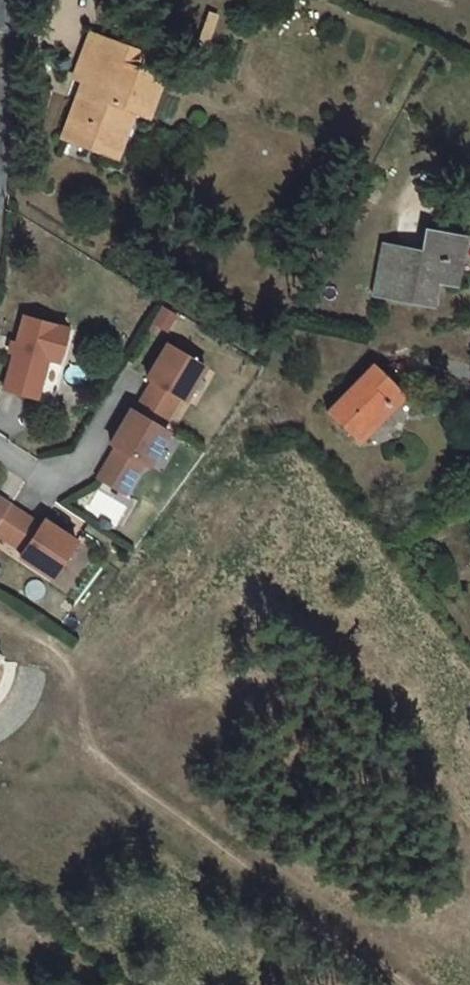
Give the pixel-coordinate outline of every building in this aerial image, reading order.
[(80,62),(159,91),(164,76),(141,67),(145,54),(92,32),(80,62)] [(137,110),(149,115),(159,91),(80,62),(75,74),(84,78),(65,131),(106,150),(127,106),(137,110)] [(127,106),(106,150),(117,155),(137,110),(127,106)] [(460,274),(467,234),(426,228),(423,250),(387,245),(380,291),(440,300),(444,272),(460,274)] [(166,306),(156,322),(169,330),(178,315),(166,306)] [(23,308),(3,379),(49,393),(70,323),(23,308)] [(210,364),(174,339),(162,357),(167,360),(163,365),(159,362),(152,372),(158,375),(137,405),(163,422),(183,393),(188,396),(210,364)] [(375,364),(332,408),(361,439),(391,409),(395,414),(410,400),(375,364)] [(137,405),(133,402),(121,420),(125,423),(122,428),(117,425),(111,434),(117,438),(96,468),(121,485),(142,456),(147,459),(169,427),(163,422),(137,405)] [(391,409),(361,439),(365,443),(395,414),(391,409)] [(22,551),(18,556),(49,580),(75,545),(58,532),(55,537),(50,532),(53,528),(0,488),(0,535),(22,551)] [(58,532),(53,528),(50,532),(55,537),(58,532)] [(8,653),(0,646),(0,743),(23,726),(42,697),(45,665),(3,659),(8,653)]
